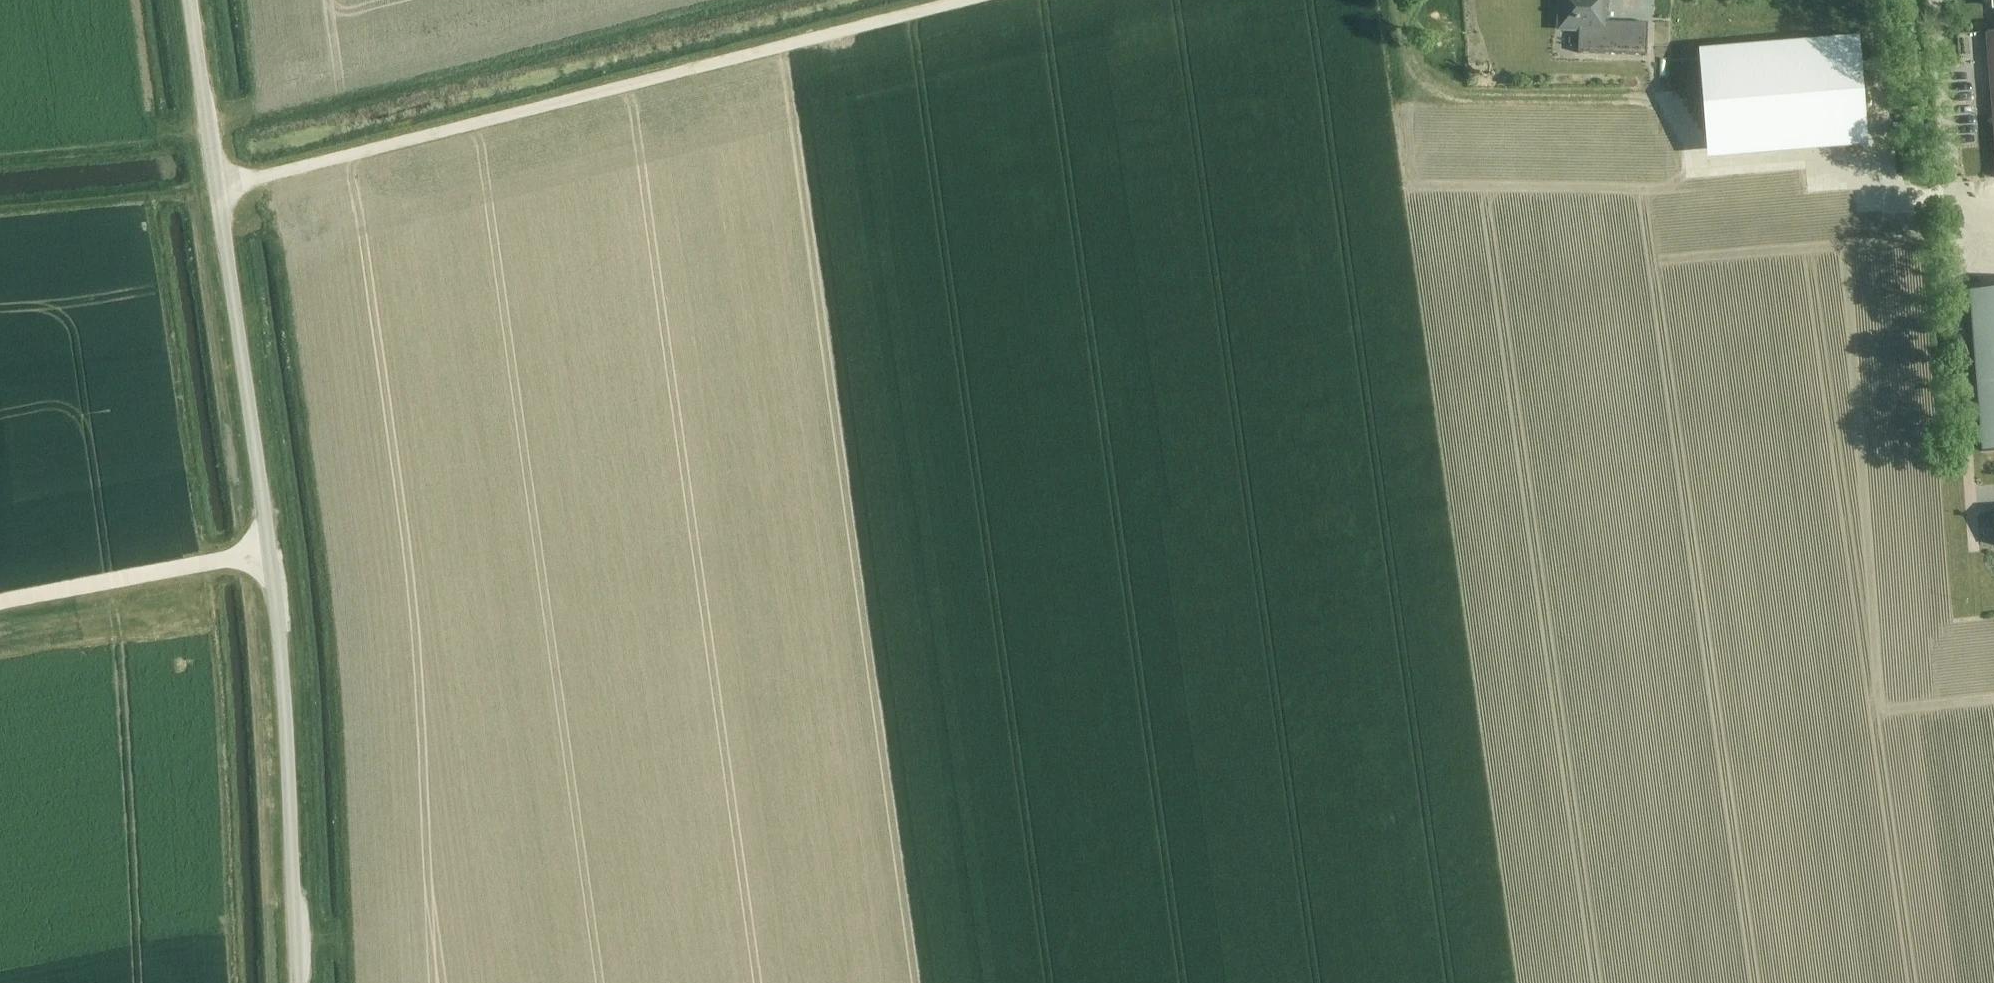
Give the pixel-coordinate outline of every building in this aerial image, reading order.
[(1560,28),(1580,29),(1606,30),(1607,21),(1607,0),(1561,0),(1560,28)] [(1606,30),(1580,29),(1579,54),(1646,56),(1647,23),(1607,21),(1606,30)] [(1700,55),(1706,136),(1867,123),(1860,42),(1700,55)] [(1983,452),(1993,451),(1993,291),(1970,293),(1983,452)]
